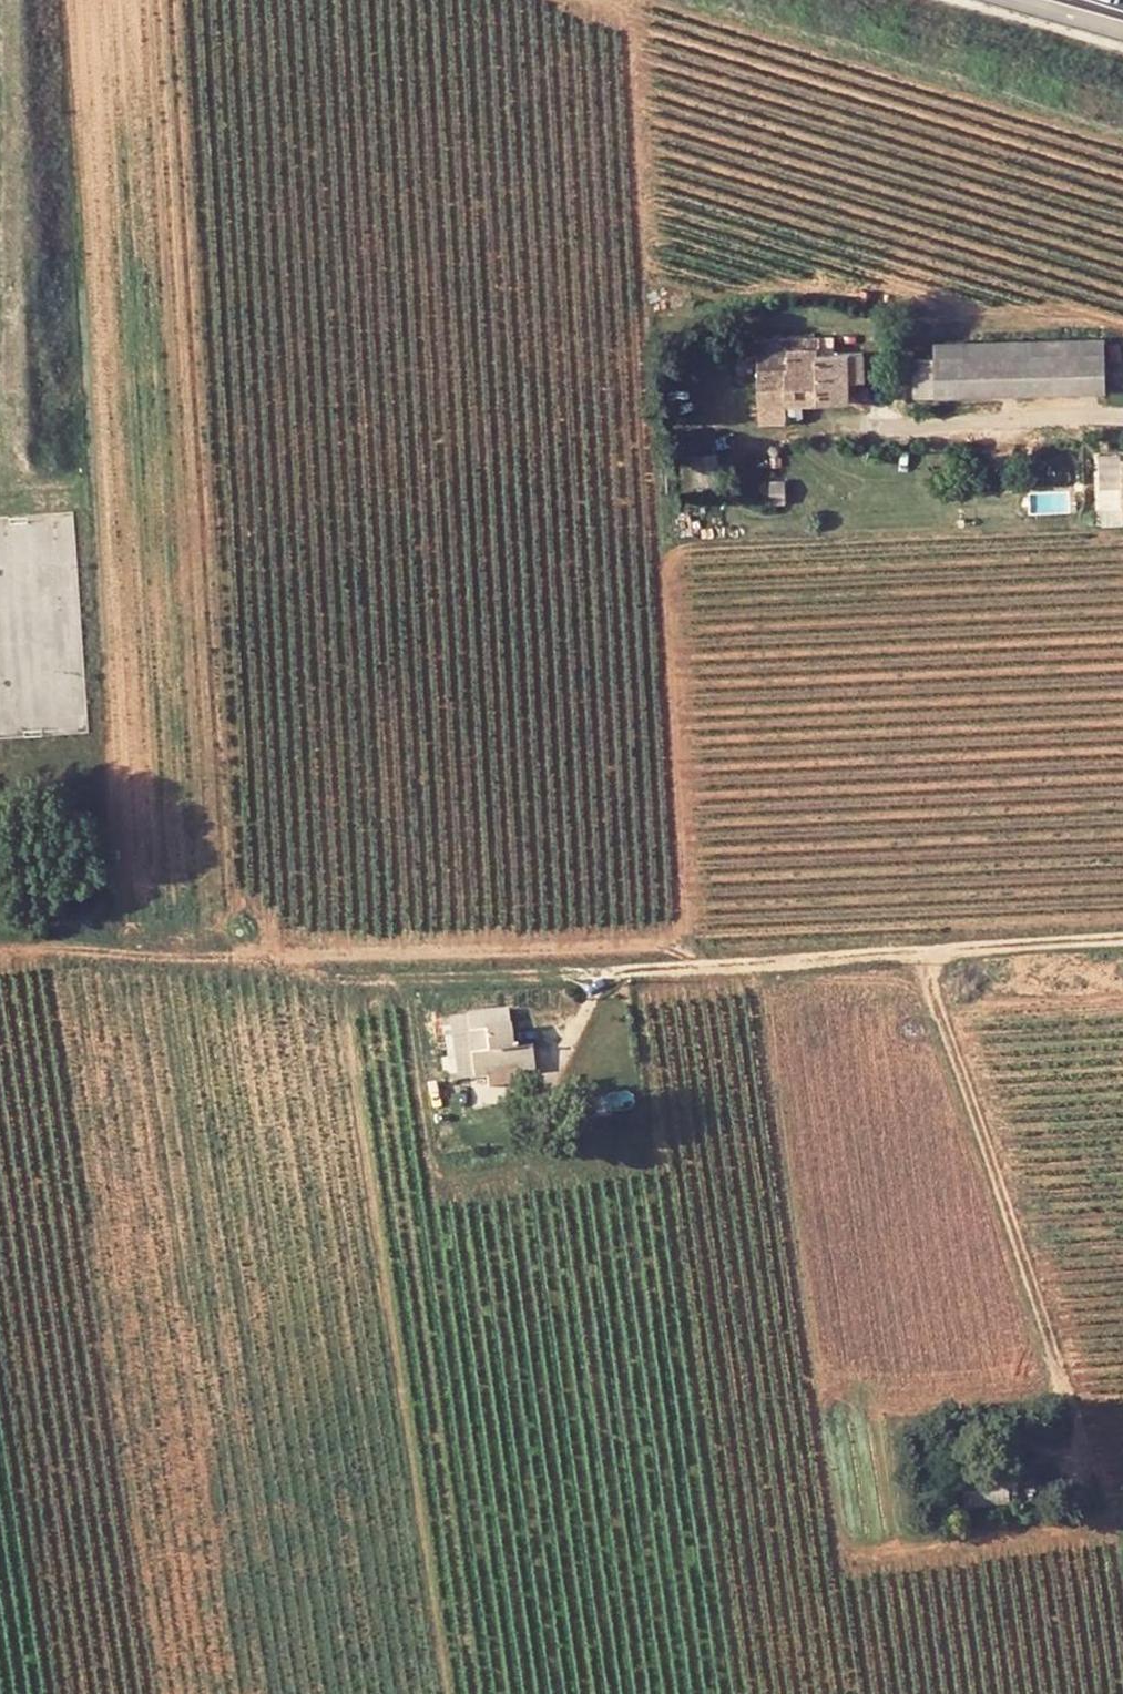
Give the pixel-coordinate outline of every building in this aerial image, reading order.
[(821,335),(762,337),(760,403),(786,402),(849,401),(850,378),(850,350),(822,349),(821,335)] [(936,360),(936,398),(1107,394),(1106,337),(935,342),(936,360)] [(936,398),(936,360),(912,361),(913,398),(936,398)] [(786,402),(760,403),(760,419),(785,420),(786,402)] [(769,481),(771,505),(787,505),(786,479),(769,481)] [(509,1008),(444,1018),(454,1082),(486,1078),(486,1073),(517,1068),(518,1075),(536,1071),(533,1047),(515,1050),(509,1008)] [(517,1068),(486,1073),(486,1078),(488,1089),(519,1084),(518,1075),(517,1068)]
